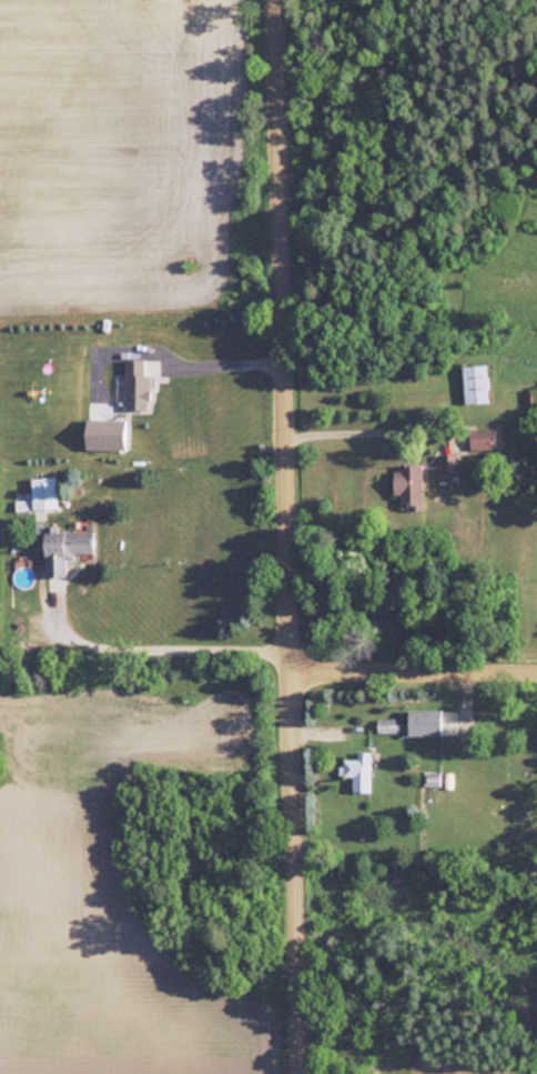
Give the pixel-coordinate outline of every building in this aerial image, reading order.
[(123,409),(148,409),(148,359),(123,359),(123,409)] [(464,403),(488,402),(487,364),(463,364),(464,403)] [(494,428),(470,428),(470,448),(494,448),(494,428)] [(458,453),(439,453),(439,473),(458,473),(458,453)] [(401,509),(423,509),(423,462),(395,462),(395,494),(401,494),(401,509)] [(44,575),(66,575),(66,554),(93,554),(93,528),(44,528),(44,575)] [(440,708),(408,708),(408,734),(440,734),(440,708)] [(369,751),(357,751),(357,758),(342,758),(342,775),(352,775),(352,791),(369,791),(369,751)]
